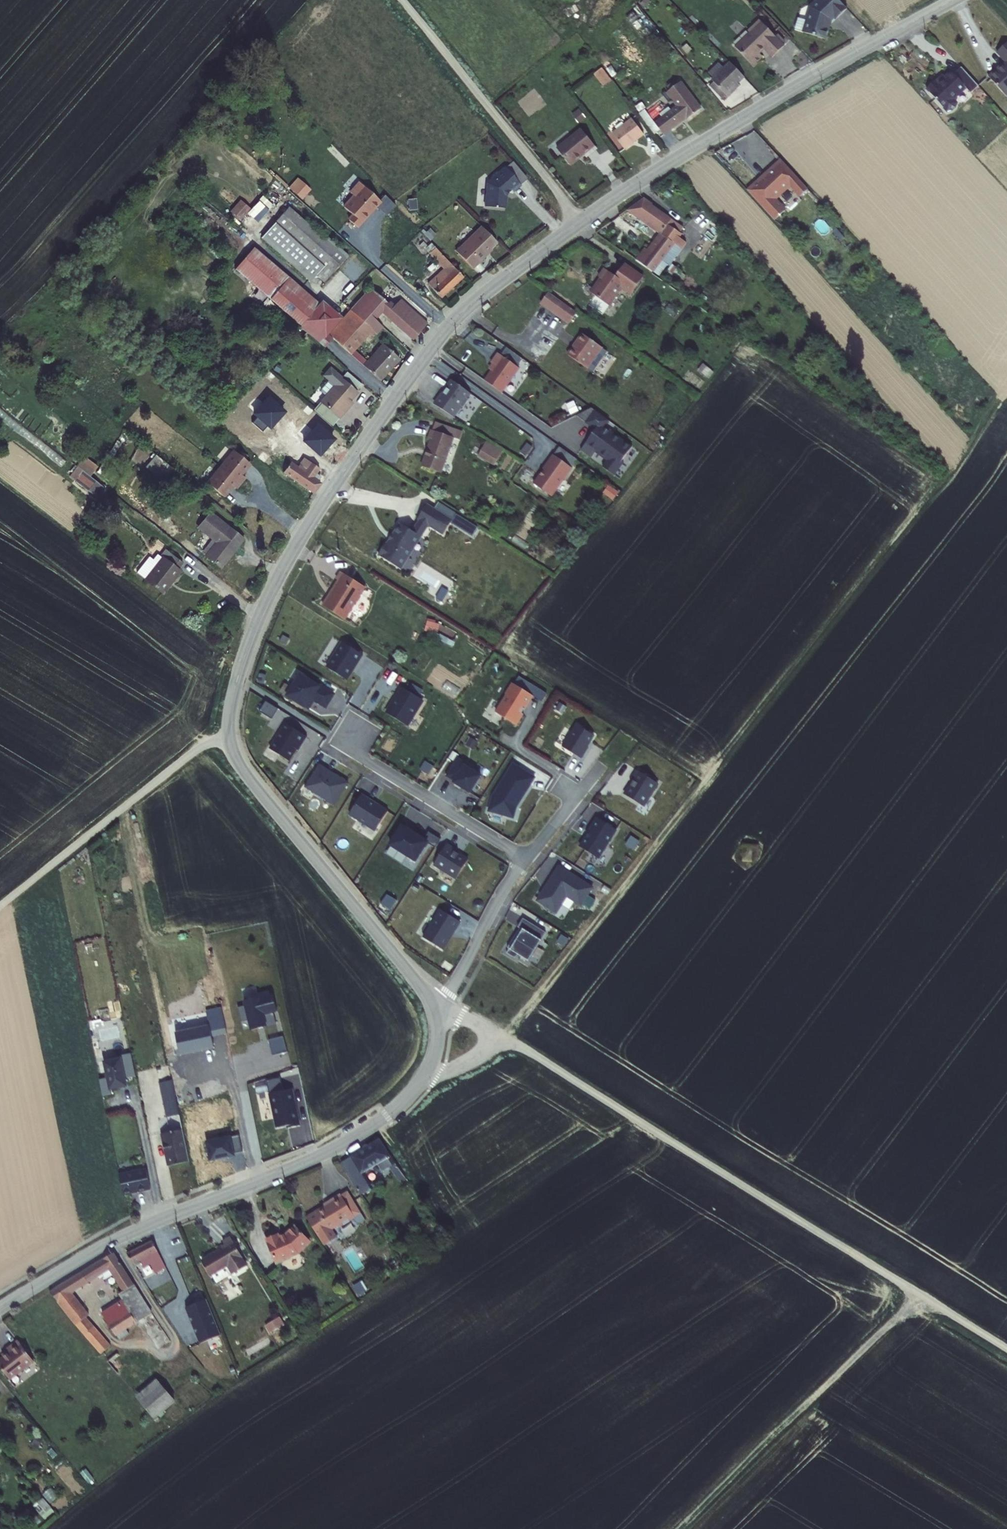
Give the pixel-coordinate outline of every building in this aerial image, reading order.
[(839,0),(820,0),(811,8),(808,20),(800,18),(796,29),(805,31),(804,32),(827,39),(830,28),(828,27),(831,19),(834,16),(837,20),(848,9),(839,0)] [(778,53),(785,46),(760,20),(747,31),(749,34),(735,47),(753,67),(768,53),(765,49),(770,45),(778,53)] [(998,55),(1006,64),(1006,47),(998,55)] [(747,79),(732,63),(721,73),(716,68),(710,74),(717,83),(729,96),(731,98),(738,91),(737,89),(747,79)] [(614,76),(604,64),(596,70),(606,82),(614,76)] [(999,73),(997,72),(989,80),(1006,99),(1006,66),(999,73)] [(977,87),(961,68),(953,75),(950,72),(944,78),(937,83),(936,82),(935,80),(925,89),(946,113),(950,111),(954,108),(956,104),(952,100),(965,89),(969,94),(977,87)] [(662,119),(659,121),(669,135),(672,132),(705,107),(685,80),(671,91),(682,104),(662,119)] [(729,96),(717,83),(713,86),(725,99),(729,96)] [(580,114),(574,119),(580,127),(586,122),(580,114)] [(637,121),(618,135),(631,152),(649,138),(637,121)] [(583,131),(559,150),(573,166),(586,156),(588,159),(599,150),(583,131)] [(718,152),(730,168),(742,159),(730,143),(718,152)] [(807,190),(780,160),(746,191),(773,220),(784,210),(774,199),(789,185),(799,197),(807,190)] [(512,162),(506,167),(520,185),(526,179),(512,162)] [(513,192),(520,186),(520,185),(506,167),(490,180),(491,181),(487,184),(485,207),(505,209),(506,196),(509,192),(511,190),(513,192)] [(288,185),(303,198),(312,188),(298,175),(288,185)] [(227,186),(220,193),(231,204),(238,198),(227,186)] [(379,208),(382,205),(379,203),(362,186),(353,196),(356,199),(346,210),(355,219),(350,223),(358,230),(379,208)] [(386,196),(379,203),(382,205),(379,208),(387,216),(396,206),(386,196)] [(649,247),(639,262),(654,271),(662,260),(667,253),(672,257),(679,245),(674,243),(678,237),(663,227),(669,219),(664,216),(665,215),(656,208),(656,207),(645,199),(630,210),(664,234),(655,246),(654,245),(652,248),(649,247)] [(252,209),(243,200),(233,210),(243,219),(252,209)] [(325,240),(290,209),(264,238),(310,280),(315,274),(325,283),(349,257),(328,237),(325,240)] [(670,218),(665,215),(664,216),(669,219),(663,227),(678,237),(674,243),(679,245),(672,257),(667,253),(662,260),(666,263),(669,265),(685,242),(678,237),(681,234),(679,232),(682,227),(670,219),(670,218)] [(485,253),(497,242),(481,226),(456,251),(473,268),(487,255),(485,253)] [(253,247),(252,249),(266,262),(268,260),(253,247)] [(252,249),(235,267),(298,326),(310,312),(296,299),(303,292),(294,284),(287,291),(269,274),(275,267),(268,260),(266,262),(252,249)] [(442,300),(464,280),(436,251),(428,258),(442,272),(428,286),(442,300)] [(662,260),(654,271),(658,274),(666,263),(662,260)] [(671,264),(663,275),(673,282),(681,271),(671,264)] [(601,278),(591,292),(609,306),(621,289),(631,296),(643,278),(624,265),(615,278),(605,270),(599,277),(601,278)] [(275,267),(269,274),(287,291),(294,284),(275,267)] [(340,320),(326,335),(347,354),(366,334),(372,338),(380,329),(373,322),(382,313),(411,342),(426,327),(401,302),(394,309),(389,305),(392,302),(380,289),(375,293),(370,288),(340,320)] [(303,292),(296,299),(310,312),(317,305),(303,292)] [(566,320),(573,309),(548,292),(541,302),(566,320)] [(326,335),(340,320),(320,301),(317,305),(310,312),(298,326),(317,344),(326,335)] [(568,356),(583,366),(598,345),(583,334),(568,356)] [(602,348),(598,345),(583,366),(588,369),(602,348)] [(397,363),(383,349),(364,370),(379,384),(397,363)] [(495,367),(485,382),(502,393),(519,369),(498,354),(491,364),(495,367)] [(359,396),(345,381),(334,370),(327,377),(339,387),(322,406),(340,423),(352,408),(350,406),(359,396)] [(359,396),(365,390),(350,375),(345,381),(359,396)] [(471,394),(453,381),(447,388),(449,389),(436,406),(454,417),(462,407),(464,409),(470,401),(468,399),(471,394)] [(269,397),(254,413),(257,416),(252,422),(262,431),(268,425),(270,427),(284,412),(269,397)] [(322,406),(315,414),(333,430),(340,423),(322,406)] [(605,427),(609,421),(595,411),(587,423),(596,430),(581,450),(592,458),(597,452),(608,460),(603,467),(615,475),(624,462),(622,461),(633,447),(605,427)] [(291,451),(313,428),(302,417),(280,441),(291,451)] [(445,424),(436,422),(433,429),(443,432),(445,424)] [(443,432),(433,429),(431,428),(428,439),(431,439),(423,466),(441,473),(452,436),(459,438),(461,429),(445,424),(443,432)] [(333,440),(318,425),(303,441),(319,455),(333,440)] [(492,464),(500,451),(484,441),(476,454),(492,464)] [(232,449),(219,465),(239,482),(244,476),(240,473),(249,462),(232,449)] [(551,496),(571,468),(554,455),(534,484),(551,496)] [(306,469),(311,462),(303,457),(299,464),(300,464),(306,469)] [(177,472),(159,458),(150,468),(168,483),(177,472)] [(298,466),(291,461),(283,472),(314,494),(322,483),(318,480),(314,478),(317,474),(320,469),(311,462),(306,469),(300,464),(298,466)] [(84,463),(79,468),(88,475),(91,477),(95,472),(84,463)] [(219,465),(205,482),(222,495),(231,484),(235,488),(239,482),(219,465)] [(79,468),(72,476),(81,483),(88,475),(79,468)] [(91,477),(88,475),(81,483),(98,499),(106,490),(91,477)] [(169,492),(177,482),(172,478),(168,483),(164,488),(169,492)] [(615,498),(620,490),(609,483),(604,492),(615,498)] [(428,526),(446,537),(455,523),(427,505),(418,519),(421,521),(428,526)] [(455,523),(458,517),(441,506),(438,512),(455,523)] [(216,515),(204,530),(220,544),(210,557),(225,569),(247,542),(216,515)] [(421,521),(413,532),(419,536),(421,537),(428,526),(421,521)] [(413,532),(400,524),(393,536),(392,535),(388,540),(390,541),(387,545),(386,544),(378,555),(401,570),(408,558),(407,554),(419,536),(413,532)] [(162,567),(153,560),(140,575),(168,597),(184,576),(181,574),(187,567),(169,552),(162,559),(166,562),(162,567)] [(365,587),(341,572),(336,579),(338,581),(331,592),(332,593),(330,597),(329,596),(322,606),(344,620),(365,587)] [(445,600),(448,590),(440,588),(437,598),(445,600)] [(437,634),(439,625),(427,623),(425,631),(437,634)] [(355,667),(363,654),(343,641),(327,667),(346,679),(354,666),(355,667)] [(301,676),(287,697),(307,710),(313,700),(327,709),(335,696),(321,687),(321,689),(301,676)] [(497,713),(517,726),(524,715),(523,714),(533,696),(512,684),(506,695),(507,696),(497,713)] [(422,700),(403,688),(397,697),(398,698),(395,702),(393,701),(386,713),(406,725),(422,700)] [(492,699),(488,707),(497,711),(501,703),(492,699)] [(272,720),(279,709),(266,701),(259,712),(272,720)] [(299,751),(307,737),(286,724),(270,749),(289,761),(296,750),(299,751)] [(595,736),(577,725),(563,748),(582,760),(589,748),(588,747),(595,736)] [(469,793),(480,776),(464,766),(466,764),(457,759),(446,776),(454,781),(453,783),(469,793)] [(520,802),(535,778),(513,764),(492,797),(488,812),(510,818),(514,807),(518,800),(520,802)] [(348,784),(320,766),(306,787),(334,806),(348,784)] [(643,807),(657,784),(637,771),(632,780),(633,781),(624,795),(643,807)] [(375,833),(388,812),(362,795),(348,816),(375,833)] [(597,818),(586,836),(587,837),(580,847),(599,859),(617,831),(597,818)] [(427,843),(435,848),(441,839),(429,832),(424,840),(402,826),(390,845),(415,861),(427,843)] [(742,844),(741,861),(751,861),(752,848),(757,848),(757,844),(742,844)] [(454,850),(446,845),(434,864),(457,878),(468,861),(453,852),(454,850)] [(581,906),(593,888),(559,866),(548,886),(549,887),(547,890),(545,891),(540,902),(548,907),(547,908),(558,915),(569,898),(581,906)] [(382,903),(392,909),(398,899),(388,893),(382,903)] [(440,911),(422,939),(441,950),(453,931),(454,932),(459,923),(440,911)] [(543,943),(548,934),(528,922),(523,930),(525,931),(512,951),(514,952),(511,956),(521,962),(522,959),(532,965),(545,944),(543,943)] [(258,997),(245,1000),(246,1005),(238,1007),(242,1022),(250,1020),(252,1030),(276,1023),(273,1012),(277,1010),(272,994),(258,998),(258,997)] [(212,1035),(227,1032),(222,1007),(206,1010),(210,1026),(176,1033),(180,1054),(215,1046),(212,1035)] [(284,1036),(269,1039),(273,1055),(288,1051),(284,1036)] [(136,1076),(131,1053),(120,1055),(121,1058),(104,1061),(107,1078),(100,1079),(103,1095),(111,1094),(111,1089),(127,1086),(126,1078),(136,1076)] [(288,1128),(300,1125),(293,1088),(284,1090),(281,1077),(267,1080),(277,1127),(288,1125),(288,1128)] [(170,1165),(189,1161),(173,1084),(160,1087),(170,1131),(161,1133),(165,1153),(168,1152),(170,1165)] [(113,1111),(106,1113),(108,1120),(115,1118),(113,1111)] [(243,1150),(240,1133),(207,1140),(211,1160),(235,1154),(235,1152),(243,1150)] [(391,1155),(380,1139),(342,1163),(359,1189),(369,1183),(362,1171),(385,1158),(391,1155)] [(398,1165),(391,1155),(385,1158),(392,1169),(398,1165)] [(124,1194),(151,1189),(147,1169),(119,1175),(124,1194)] [(348,1186),(342,1190),(348,1200),(354,1196),(348,1186)] [(329,1196),(330,1198),(307,1212),(325,1241),(338,1233),(333,1224),(340,1219),(344,1220),(356,1213),(358,1217),(362,1218),(367,1215),(354,1196),(348,1200),(342,1190),(341,1189),(329,1196)] [(311,1239),(296,1224),(288,1233),(282,1237),(281,1234),(270,1239),(279,1262),(293,1257),(293,1256),(300,1251),(311,1239)] [(220,1238),(225,1246),(200,1262),(214,1284),(247,1263),(228,1233),(220,1238)] [(166,1266),(152,1239),(127,1253),(134,1262),(140,1259),(144,1266),(151,1262),(156,1271),(166,1266)] [(149,1307),(113,1252),(47,1291),(98,1352),(109,1344),(88,1317),(92,1313),(74,1292),(102,1275),(107,1282),(114,1278),(123,1289),(117,1293),(121,1298),(103,1311),(118,1335),(127,1329),(123,1324),(149,1307)] [(365,1277),(357,1282),(364,1293),(372,1288),(365,1277)] [(194,1323),(215,1315),(209,1300),(208,1297),(187,1305),(194,1323)] [(270,1330),(284,1321),(279,1314),(265,1322),(270,1330)] [(201,1341),(222,1333),(215,1315),(194,1323),(201,1341)] [(31,1357),(12,1335),(2,1344),(5,1348),(0,1353),(0,1367),(8,1377),(31,1357)] [(109,1361),(118,1370),(127,1360),(118,1352),(109,1361)] [(160,1377),(137,1394),(160,1422),(183,1406),(160,1377)]
